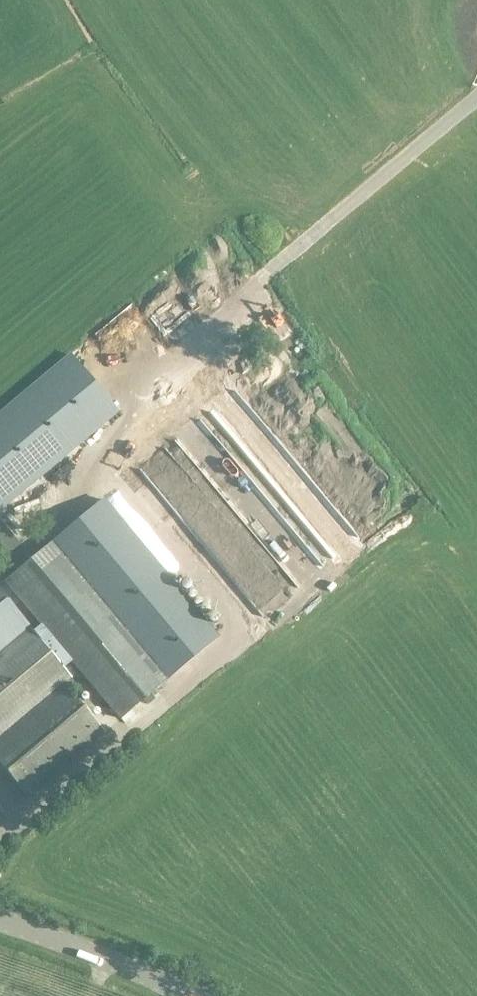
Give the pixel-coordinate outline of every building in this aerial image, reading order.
[(119,412),(72,355),(0,416),(0,511),(119,412)] [(220,641),(107,506),(7,590),(119,725),(220,641)] [(71,695),(78,689),(0,597),(0,773),(24,802),(104,734),(71,695)]
